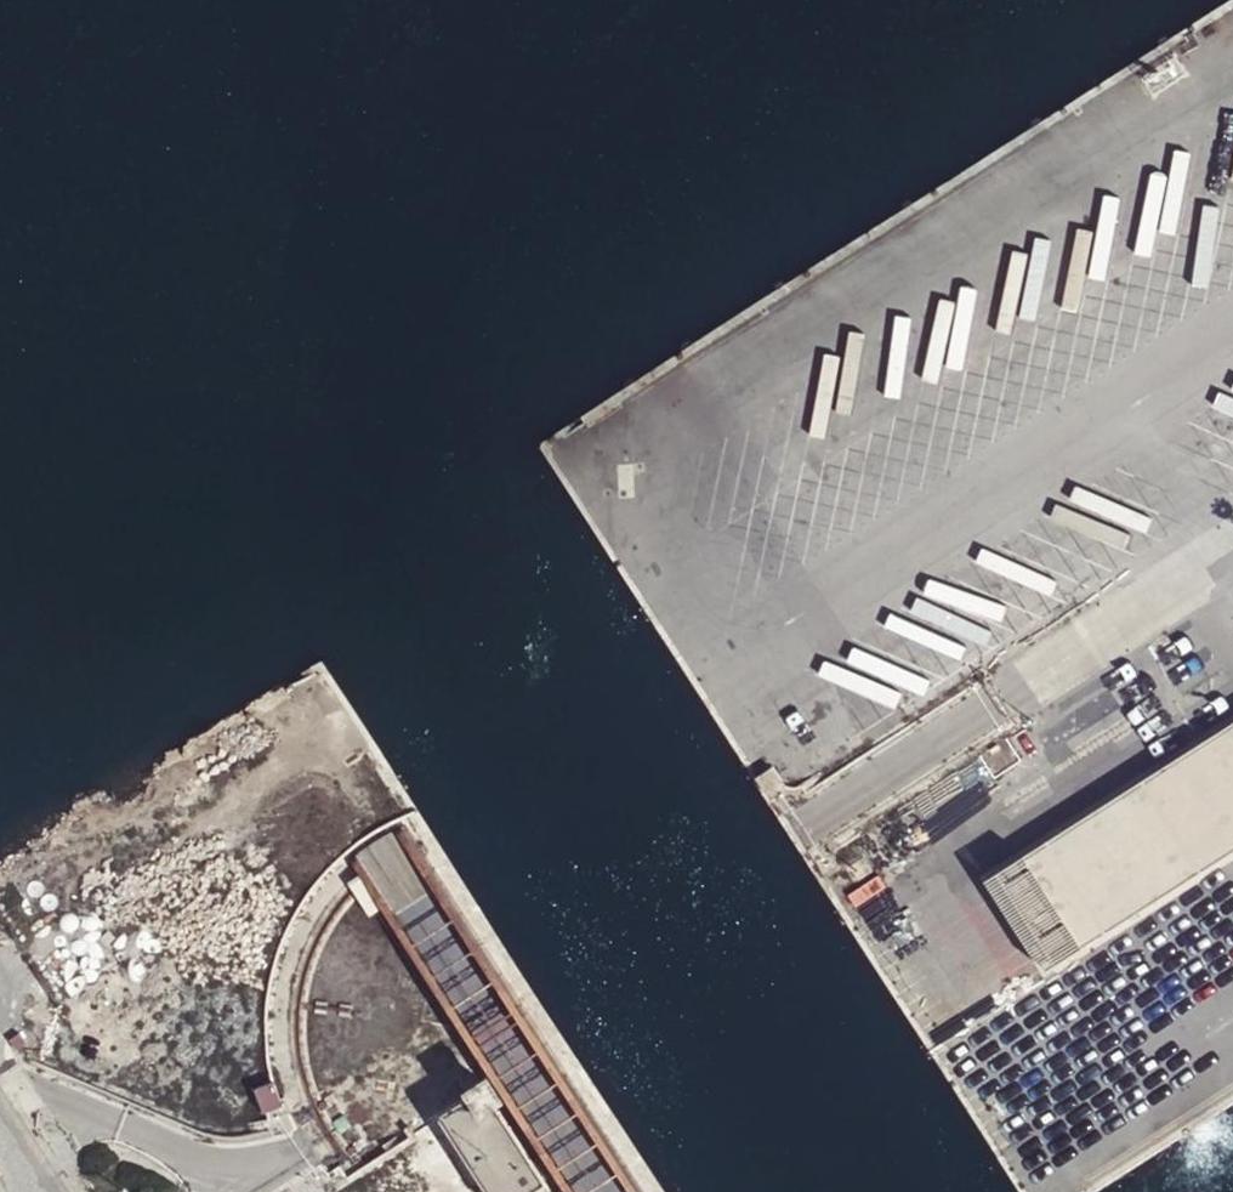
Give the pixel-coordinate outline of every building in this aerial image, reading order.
[(1002,869),(1061,961),(1232,850),(1232,720),(1002,869)] [(1061,961),(1002,869),(990,876),(1050,968),(1061,961)] [(1031,956),(1005,963),(1013,993),(1039,986),(1031,956)] [(433,1116),(483,1191),(523,1191),(538,1182),(485,1099),(489,1096),(479,1079),(464,1090),(467,1095),(433,1116)] [(265,1092),(248,1102),(261,1123),(278,1113),(265,1092)]
